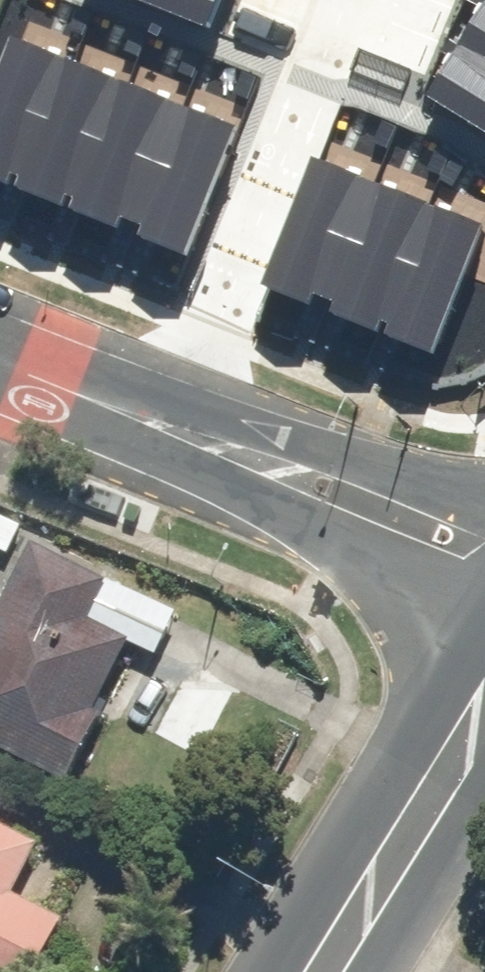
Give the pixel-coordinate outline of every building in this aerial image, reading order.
[(204,21),(212,0),(150,0),(204,21)] [(435,97),(484,129),(484,20),(435,97)] [(0,118),(0,172),(201,249),(244,135),(25,52),(0,118)] [(323,171),(277,280),(436,346),(482,237),(323,171)] [(0,592),(0,746),(55,775),(145,606),(26,543),(0,592)] [(71,852),(0,818),(0,971),(15,971),(71,852)]
